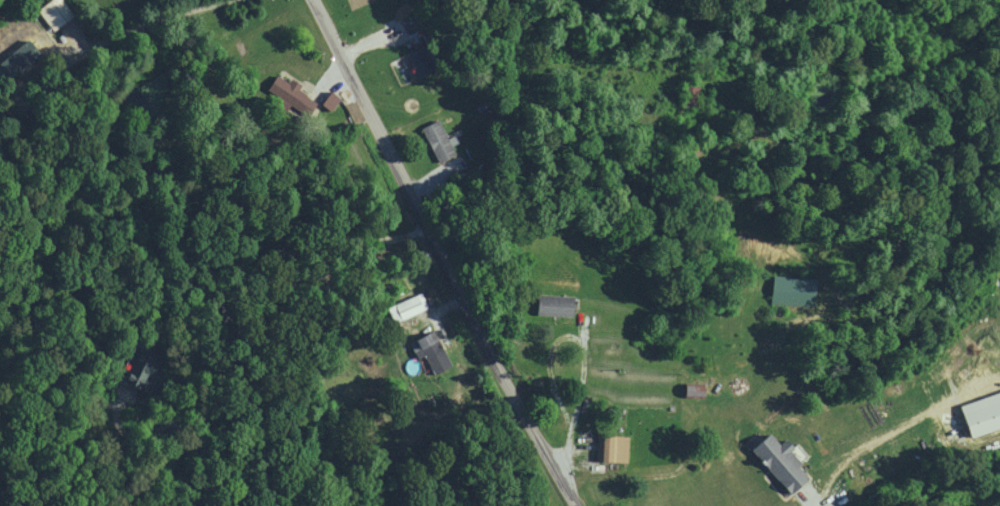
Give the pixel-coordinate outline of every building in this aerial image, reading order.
[(54,32),(76,16),(64,0),(53,0),(38,11),(54,32)] [(43,56),(32,39),(0,59),(0,66),(8,78),(43,56)] [(404,52),(416,77),(432,70),(419,45),(404,52)] [(312,98),(296,92),(299,83),(286,79),(272,74),(266,91),(280,97),(277,105),(306,116),(312,98)] [(317,103),(329,111),(338,98),(326,90),(317,103)] [(418,127),(435,162),(453,153),(436,118),(418,127)] [(812,277),(770,276),(769,304),(811,305),(812,277)] [(427,307),(420,291),(386,307),(393,323),(427,307)] [(532,314),(569,315),(570,295),(532,294),(532,314)] [(431,374),(448,366),(431,329),(407,340),(415,358),(422,354),(431,374)] [(143,394),(160,363),(139,352),(122,383),(143,394)] [(699,394),(699,383),(680,384),(680,395),(699,394)] [(999,426),(999,390),(955,405),(966,437),(999,426)] [(775,444),(763,432),(745,449),(786,493),(807,473),(777,441),(775,444)] [(626,435),(594,434),(593,460),(625,462),(626,435)]
